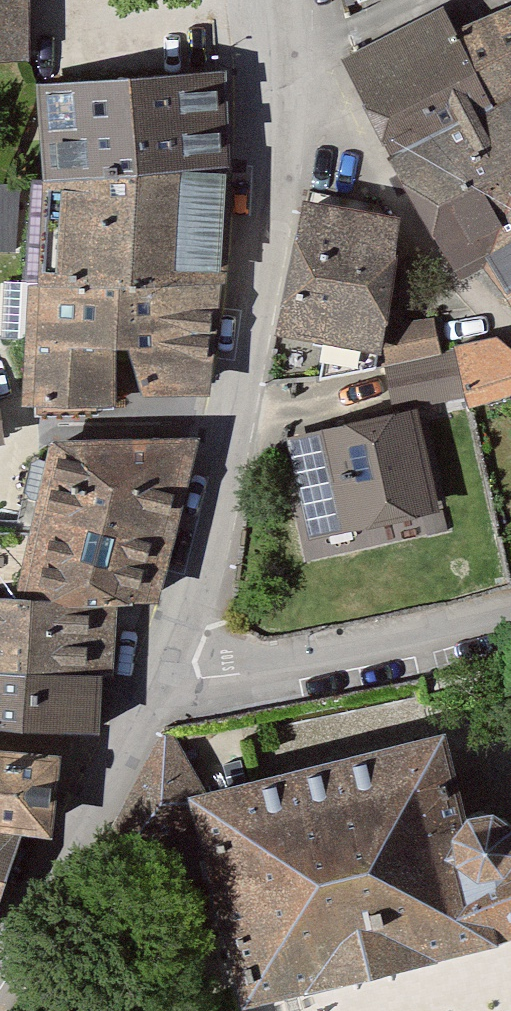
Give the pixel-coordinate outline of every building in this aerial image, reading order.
[(23,57),(23,0),(0,0),(0,57),(23,57)] [(446,50),(429,17),(339,63),(418,216),(451,280),(478,266),(510,314),(510,17),(446,50)] [(215,69),(31,73),(33,161),(51,161),(217,157),(215,69)] [(217,280),(217,157),(51,161),(51,279),(217,280)] [(22,245),(22,179),(0,179),(0,245),(22,245)] [(418,216),(294,190),(265,330),(377,354),(450,351),(451,280),(418,216)] [(194,413),(217,280),(51,279),(15,279),(14,401),(194,413)] [(450,351),(469,397),(510,381),(510,327),(450,351)] [(439,511),(416,410),(287,438),(309,540),(439,511)] [(44,437),(5,597),(104,600),(144,602),(186,436),(44,437)] [(0,597),(0,721),(100,724),(104,600),(5,597),(0,597)] [(206,770),(254,980),(495,924),(510,918),(510,845),(508,846),(499,846),(490,843),(482,837),(479,831),(476,825),(475,819),(476,811),(479,805),(483,799),(465,724),(206,770)] [(0,745),(0,822),(43,824),(47,747),(0,745)] [(509,791),(499,790),(490,793),(483,799),(479,805),(476,811),(475,819),(476,825),(479,831),(482,837),(490,843),(499,846),(508,846),(510,845),(510,791),(509,791)]
